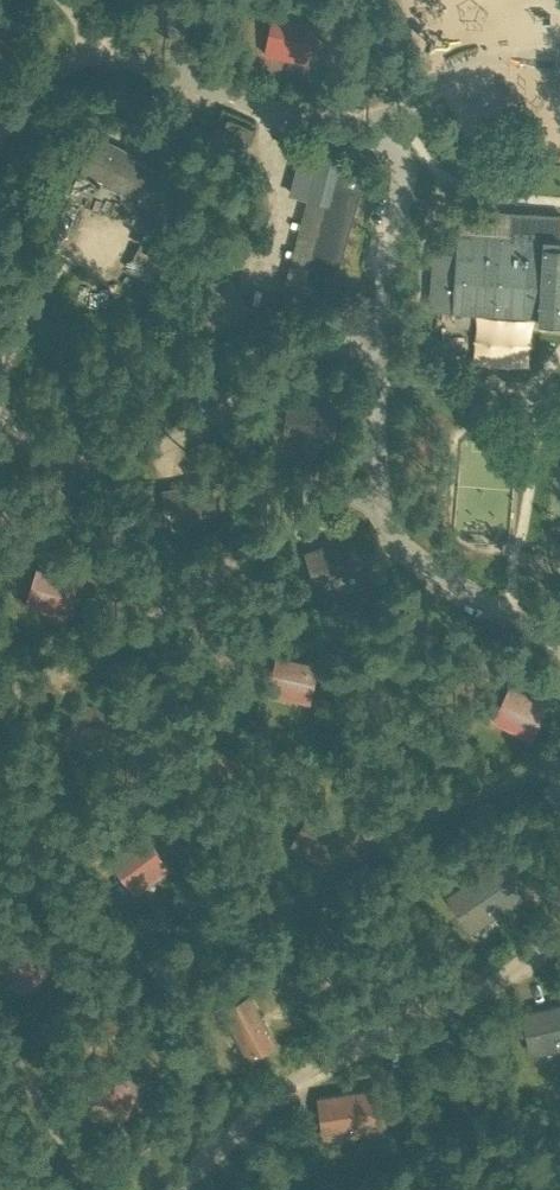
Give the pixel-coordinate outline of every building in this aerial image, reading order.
[(266,54),(310,64),(319,23),(275,14),(266,54)] [(225,129),(252,139),(256,129),(229,119),(225,129)] [(81,175),(114,189),(115,183),(150,199),(164,169),(134,155),(136,151),(99,134),(81,175)] [(312,261),(341,268),(370,165),(325,153),(312,201),(327,205),(312,261)] [(472,233),(460,232),(459,253),(435,251),(432,308),(542,315),(541,319),(559,320),(559,215),(514,212),(512,235),(495,234),(472,233)] [(472,233),(495,234),(496,225),(472,223),(472,233)] [(193,293),(208,329),(248,313),(233,276),(193,293)] [(287,433),(335,438),(338,408),(291,403),(287,433)] [(165,490),(171,520),(217,511),(212,482),(165,490)] [(308,552),(319,581),(363,564),(353,536),(308,552)] [(26,605),(67,616),(80,577),(40,567),(26,605)] [(269,694),(312,702),(320,662),(280,653),(269,694)] [(493,722),(516,732),(536,741),(554,704),(512,684),(493,722)] [(291,846),(300,851),(330,867),(347,829),(310,810),(291,846)] [(114,861),(138,896),(174,867),(152,834),(114,861)] [(475,877),(500,915),(526,897),(502,859),(475,877)] [(500,915),(475,877),(449,895),(473,933),(500,915)] [(24,991),(57,962),(28,931),(0,955),(0,965),(24,991)] [(222,1010),(249,1061),(273,1047),(278,1043),(266,1020),(251,994),(222,1010)] [(554,1005),(523,1011),(533,1056),(559,1050),(559,1029),(554,1005)] [(88,1100),(130,1116),(143,1076),(116,1066),(102,1063),(88,1100)] [(348,1091),(358,1135),(390,1130),(378,1087),(348,1091)] [(358,1135),(348,1091),(319,1096),(325,1141),(358,1135)]
